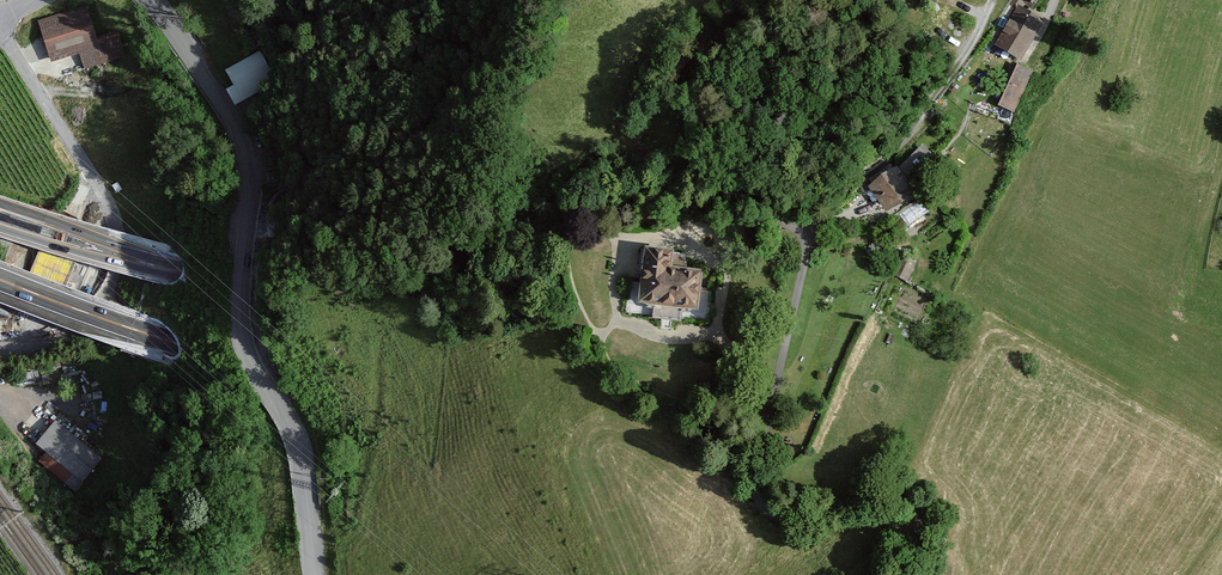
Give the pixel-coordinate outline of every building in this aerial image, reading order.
[(1035,0),(1013,0),(993,35),(1000,39),(996,47),(1018,60),(1039,24),(1026,16),(1035,0)] [(88,6),(38,19),(50,62),(79,54),(83,69),(118,59),(111,34),(97,38),(88,6)] [(259,54),(229,72),(242,94),(272,77),(259,54)] [(1030,74),(1017,69),(1002,104),(1015,110),(1030,74)] [(914,194),(898,170),(872,187),(888,211),(914,194)] [(673,255),(647,252),(644,285),(631,284),(628,315),(654,317),(654,322),(682,325),(683,322),(710,324),(713,294),(700,293),(702,276),(671,273),(673,255)] [(917,262),(904,256),(895,274),(908,280),(917,262)] [(35,443),(46,452),(39,461),(76,491),(103,457),(55,419),(35,443)]
